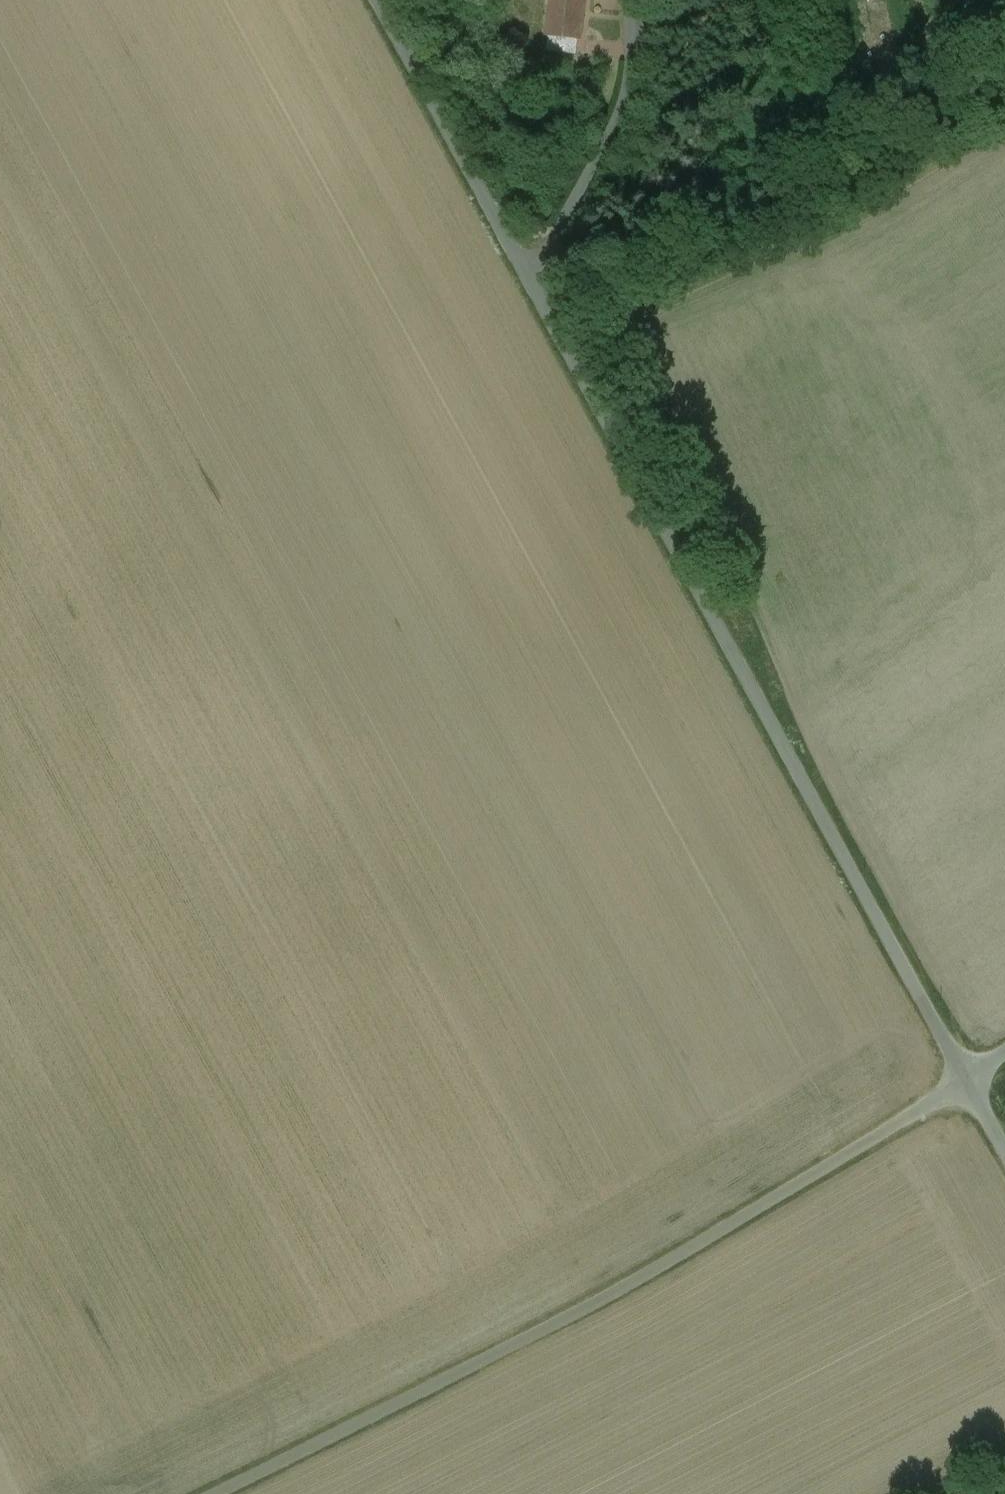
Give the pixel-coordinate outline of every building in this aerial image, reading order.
[(548,36),(579,39),(583,0),(551,0),(548,36)]
